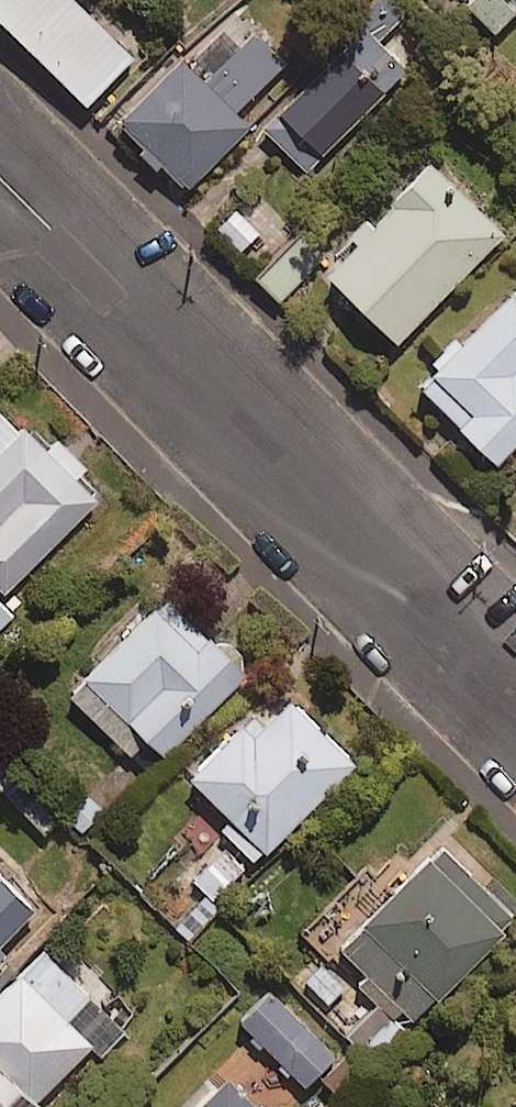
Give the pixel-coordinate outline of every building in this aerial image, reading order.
[(80,97),(129,49),(80,0),(0,0),(0,17),(80,97)] [(355,7),(380,32),(404,8),(396,0),(361,0),(355,7)] [(508,0),(465,0),(487,22),(508,0)] [(360,21),(255,120),(299,166),(403,67),(360,21)] [(136,135),(130,141),(149,160),(155,155),(182,182),(246,120),(233,107),(281,60),(249,26),(234,40),(218,24),(184,58),(174,48),(111,110),(136,135)] [(367,218),(361,212),(345,228),(351,234),(321,263),(392,335),(499,228),(422,151),(382,190),(388,196),(367,218)] [(231,196),(206,221),(236,252),(262,227),(231,196)] [(324,253),(296,224),(250,269),(278,297),(324,253)] [(447,329),(422,353),(431,362),(415,378),(492,458),(515,435),(515,275),(453,335),(447,329)] [(1,588),(94,492),(74,472),(83,463),(50,431),(41,440),(0,399),(0,587),(1,588)] [(250,660),(169,578),(62,685),(126,750),(143,733),(160,750),(250,660)] [(350,755),(283,689),(255,718),(244,707),(183,769),(261,846),(350,755)] [(244,865),(226,841),(188,870),(207,894),(244,865)] [(506,918),(430,841),(409,863),(395,849),(318,926),(407,1017),(506,918)] [(10,950),(3,943),(35,912),(0,876),(0,959),(10,950)] [(44,938),(0,979),(0,1106),(20,1106),(91,1040),(105,1055),(139,1023),(92,972),(83,980),(44,938)] [(348,984),(316,951),(292,974),(324,1007),(348,984)] [(301,1080),(313,1068),(334,1090),(357,1067),(270,979),(236,1013),(301,1080)] [(366,985),(332,1019),(374,1062),(408,1028),(366,985)] [(224,1068),(184,1106),(262,1106),(224,1068)]
